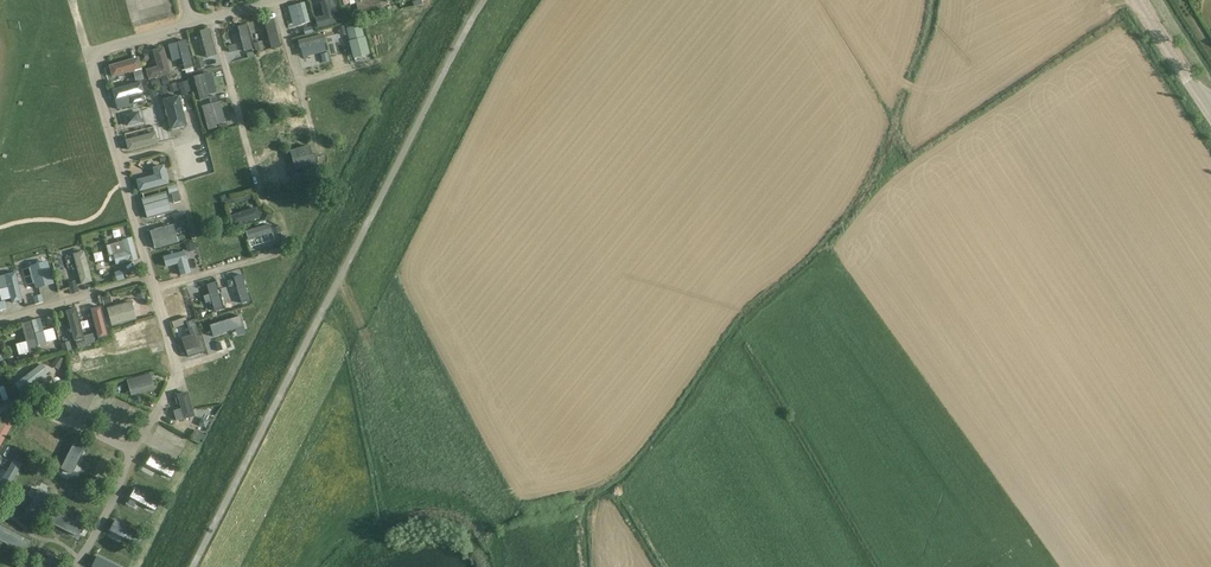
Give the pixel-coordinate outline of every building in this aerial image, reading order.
[(335,24),(329,0),(320,2),(324,16),(315,18),(318,28),(335,24)] [(384,0),(355,0),(359,14),(386,6),(384,0)] [(304,3),(296,5),(301,25),(310,23),(304,3)] [(341,11),(334,13),(336,20),(343,19),(341,11)] [(273,47),(282,44),(274,18),(265,21),(273,47)] [(233,26),(237,53),(247,51),(248,56),(254,55),(249,24),(233,26)] [(357,52),(359,54),(360,56),(361,55),(369,53),(365,37),(363,37),(360,25),(346,28),(352,53),(357,52)] [(311,27),(304,29),(305,35),(313,33),(311,27)] [(209,29),(200,32),(207,58),(216,55),(209,29)] [(322,35),(298,41),(300,49),(324,43),(322,35)] [(177,43),(168,45),(172,62),(181,59),(184,70),(193,68),(186,40),(177,43)] [(262,41),(253,44),(256,52),(264,50),(262,41)] [(235,43),(228,45),(231,55),(238,53),(235,43)] [(157,67),(145,70),(148,81),(170,74),(163,48),(152,51),(157,67)] [(327,53),(320,55),(322,63),(329,62),(327,53)] [(138,58),(109,66),(112,78),(142,69),(138,58)] [(203,60),(195,62),(197,70),(205,68),(203,60)] [(141,70),(135,72),(138,80),(144,79),(141,70)] [(203,75),(193,77),(200,101),(209,99),(203,75)] [(168,76),(161,78),(163,85),(169,83),(168,76)] [(159,78),(151,81),(153,88),(161,86),(159,78)] [(187,81),(178,83),(182,96),(190,93),(187,81)] [(141,82),(112,90),(117,110),(133,106),(133,105),(145,102),(143,94),(137,96),(137,95),(144,93),(141,82)] [(176,83),(168,85),(170,92),(178,90),(176,83)] [(166,85),(158,87),(160,94),(167,92),(166,85)] [(155,88),(148,90),(150,97),(157,95),(155,88)] [(179,96),(168,99),(176,127),(187,124),(179,96)] [(126,126),(144,123),(141,110),(124,113),(126,126)] [(156,132),(125,140),(128,151),(158,143),(156,132)] [(204,143),(195,145),(200,165),(210,162),(204,143)] [(280,150),(259,156),(262,165),(283,159),(280,150)] [(154,176),(136,180),(139,192),(169,184),(164,165),(152,168),(154,176)] [(275,172),(267,174),(270,181),(277,179),(275,172)] [(299,173),(292,175),(295,183),(302,181),(299,173)] [(176,184),(169,186),(171,194),(178,192),(176,184)] [(249,192),(226,198),(231,214),(254,207),(249,192)] [(167,198),(143,205),(147,220),(171,213),(167,198)] [(233,225),(261,218),(258,208),(231,214),(233,225)] [(185,211),(172,215),(174,224),(187,220),(185,211)] [(173,225),(155,230),(160,248),(178,243),(173,225)] [(124,251),(113,255),(116,265),(138,259),(132,238),(121,240),(124,251)] [(84,251),(73,254),(81,285),(92,282),(84,251)] [(190,273),(183,251),(163,257),(166,267),(177,264),(180,276),(190,273)] [(47,261),(30,266),(36,288),(53,283),(47,261)] [(122,270),(115,272),(117,280),(124,278),(122,270)] [(16,272),(5,274),(0,276),(0,288),(9,286),(12,302),(22,300),(16,272)] [(242,275),(234,277),(241,303),(250,301),(242,275)] [(75,281),(68,283),(71,294),(78,292),(75,281)] [(215,283),(207,285),(215,312),(223,309),(215,283)] [(188,289),(164,296),(166,306),(182,302),(184,309),(193,307),(188,289)] [(41,295),(33,297),(35,304),(43,302),(41,295)] [(110,295),(102,297),(104,305),(112,302),(110,295)] [(135,320),(129,301),(107,307),(112,326),(135,320)] [(227,302),(224,307),(230,310),(236,308),(236,307),(227,302)] [(107,334),(99,304),(89,307),(97,337),(107,334)] [(84,336),(76,306),(66,309),(74,339),(84,336)] [(240,316),(209,326),(213,337),(244,327),(240,316)] [(191,338),(182,341),(188,358),(205,352),(194,319),(188,321),(186,322),(191,338)] [(32,323),(38,344),(56,340),(53,328),(44,331),(41,320),(32,323)] [(31,323),(22,326),(26,342),(16,345),(18,354),(38,348),(31,323)] [(151,337),(149,328),(125,334),(127,343),(151,337)] [(69,342),(61,344),(63,352),(71,349),(69,342)] [(113,343),(104,345),(106,352),(115,349),(113,343)] [(13,356),(3,358),(6,367),(15,365),(13,356)] [(106,364),(104,356),(79,362),(81,370),(106,364)] [(58,357),(54,363),(59,367),(64,360),(58,357)] [(41,364),(14,385),(21,394),(49,373),(41,364)] [(154,390),(152,382),(128,388),(130,396),(154,390)] [(180,409),(174,411),(177,421),(183,419),(184,420),(194,417),(187,392),(176,395),(180,409)] [(12,426),(1,420),(1,421),(0,421),(0,447),(12,426)] [(195,429),(191,436),(200,440),(204,442),(207,435),(203,434),(203,433),(195,429)] [(76,439),(60,469),(72,475),(87,445),(76,439)] [(5,445),(1,453),(6,456),(11,448),(5,445)] [(151,455),(145,465),(171,479),(176,469),(151,455)] [(14,459),(1,483),(9,488),(22,464),(14,459)] [(134,488),(129,498),(155,512),(160,502),(134,488)] [(38,489),(23,518),(34,524),(49,494),(38,489)] [(53,512),(48,523),(78,537),(83,526),(53,512)] [(114,520),(109,532),(139,546),(144,535),(114,520)] [(7,545),(7,546),(23,554),(28,543),(0,529),(0,541),(7,545)] [(43,566),(56,566),(59,561),(49,556),(43,566)] [(91,566),(119,566),(97,556),(91,566)]
